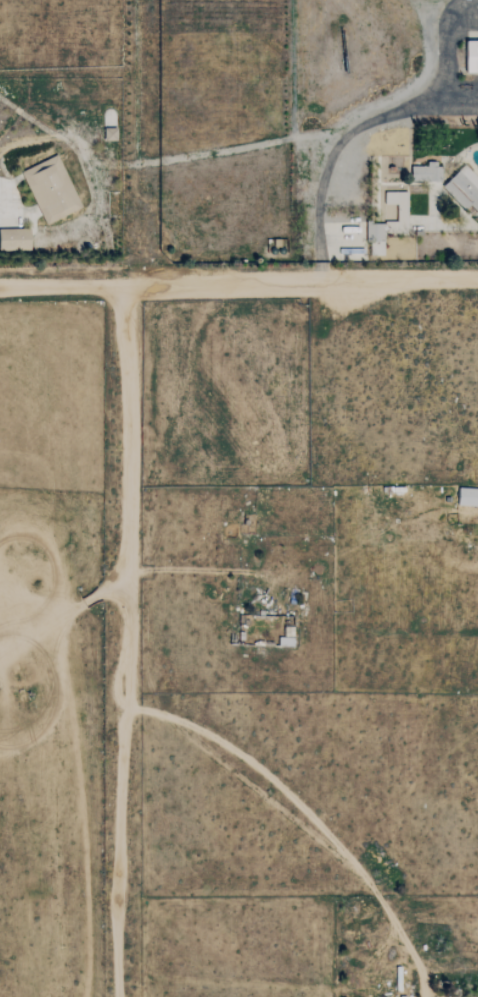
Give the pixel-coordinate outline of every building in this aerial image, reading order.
[(460,41),(461,73),(477,73),(477,41),(460,41)] [(100,141),(113,141),(114,128),(101,128),(100,141)] [(18,171),(41,224),(78,209),(56,155),(18,171)] [(424,167),(408,166),(407,181),(437,182),(437,162),(424,162),(424,167)] [(461,210),(467,204),(474,212),(477,208),(477,183),(461,165),(438,186),(461,210)] [(406,192),(382,192),(382,204),(395,204),(394,228),(405,228),(406,192)] [(0,229),(0,250),(27,250),(26,229),(0,229)] [(381,255),(381,241),(371,242),(371,255),(381,255)] [(454,488),(454,506),(477,507),(477,489),(454,488)]
